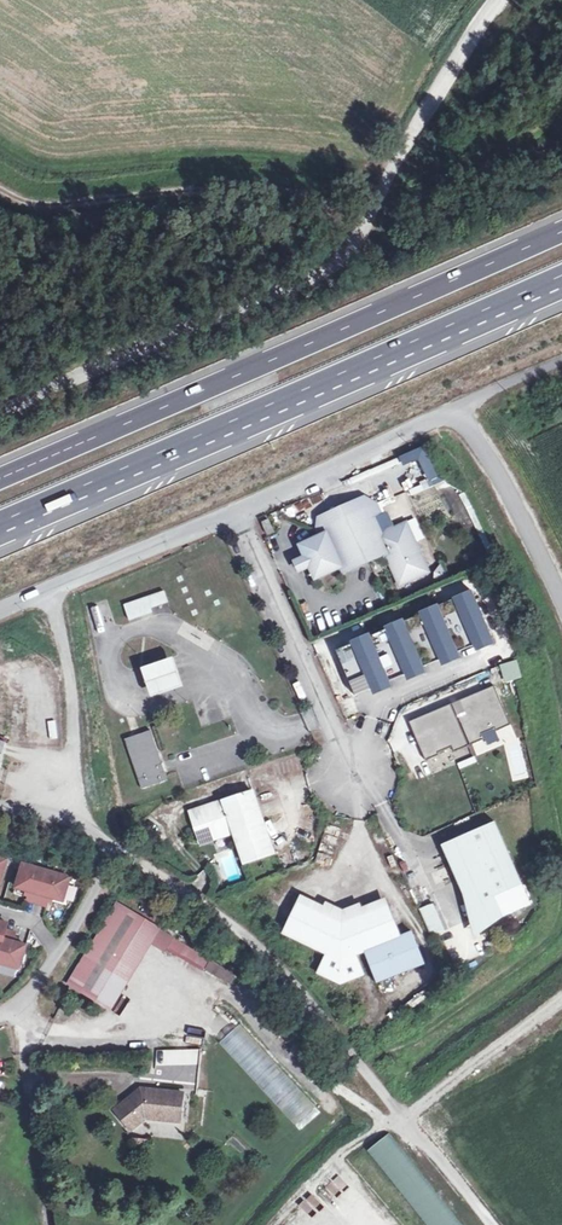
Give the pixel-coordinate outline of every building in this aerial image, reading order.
[(447,487),(444,478),(432,482),(436,491),(447,487)] [(324,526),(370,505),(375,516),(382,512),(377,503),(366,496),(320,517),(324,526)] [(375,516),(370,505),(324,526),(318,529),(320,535),(301,544),(307,555),(311,565),(316,577),(342,565),(345,571),(390,551),(397,565),(394,567),(401,583),(430,570),(407,522),(382,533),(375,516)] [(267,534),(274,531),(270,519),(262,523),(267,534)] [(298,559),(303,568),(311,565),(307,555),(298,559)] [(337,646),(356,691),(492,632),(471,585),(454,593),(454,594),(438,601),(438,600),(420,608),(421,609),(404,616),(403,615),(386,623),(386,624),(371,631),(370,629),(352,637),(353,639),(337,646)] [(169,597),(152,603),(155,613),(172,607),(169,597)] [(155,613),(152,603),(129,611),(134,625),(157,617),(155,613)] [(186,690),(177,662),(146,672),(155,700),(186,690)] [(494,685),(409,722),(426,760),(439,754),(438,752),(452,745),(454,750),(484,738),(482,733),(496,726),(497,729),(511,723),(494,685)] [(145,791),(171,782),(154,733),(128,742),(145,791)] [(474,757),(457,762),(458,768),(475,763),(474,757)] [(222,833),(227,836),(237,833),(247,863),(277,853),(255,792),(193,813),(204,845),(216,841),(214,836),(222,833)] [(479,925),(532,901),(495,819),(443,843),(479,925)] [(229,880),(241,877),(236,861),(225,865),(229,880)] [(69,877),(24,863),(17,886),(30,890),(27,898),(46,904),(48,898),(61,902),(69,877)] [(82,952),(123,976),(152,922),(112,899),(82,952)] [(304,901),(290,930),(333,953),(324,971),(347,979),(369,971),(361,950),(406,932),(393,902),(348,922),(304,901)] [(433,934),(446,928),(434,901),(421,907),(433,934)] [(270,928),(278,931),(283,919),(275,915),(270,928)] [(18,969),(26,946),(12,942),(14,933),(5,930),(8,923),(0,921),(0,963),(18,969)] [(410,931),(406,932),(361,950),(369,971),(374,983),(423,963),(410,931)] [(192,963),(196,955),(160,933),(155,940),(192,963)] [(106,1003),(123,976),(82,952),(66,978),(106,1003)] [(199,968),(204,960),(196,955),(192,963),(199,968)] [(215,967),(204,960),(199,968),(211,975),(215,967)] [(400,1017),(428,995),(424,989),(396,1011),(400,1017)] [(195,997),(190,1004),(206,1014),(211,1007),(195,997)] [(219,1044),(295,1127),(316,1107),(239,1025),(219,1044)] [(155,1066),(200,1065),(199,1048),(155,1049),(155,1066)] [(181,1085),(138,1082),(137,1094),(125,1093),(113,1104),(131,1124),(143,1113),(179,1115),(181,1085)] [(137,1094),(138,1082),(125,1093),(137,1094)] [(425,1224),(462,1224),(389,1134),(367,1152),(425,1224)] [(349,1224),(386,1224),(341,1172),(319,1190),(349,1224)] [(299,1224),(336,1224),(312,1197),(291,1215),(299,1224)]
